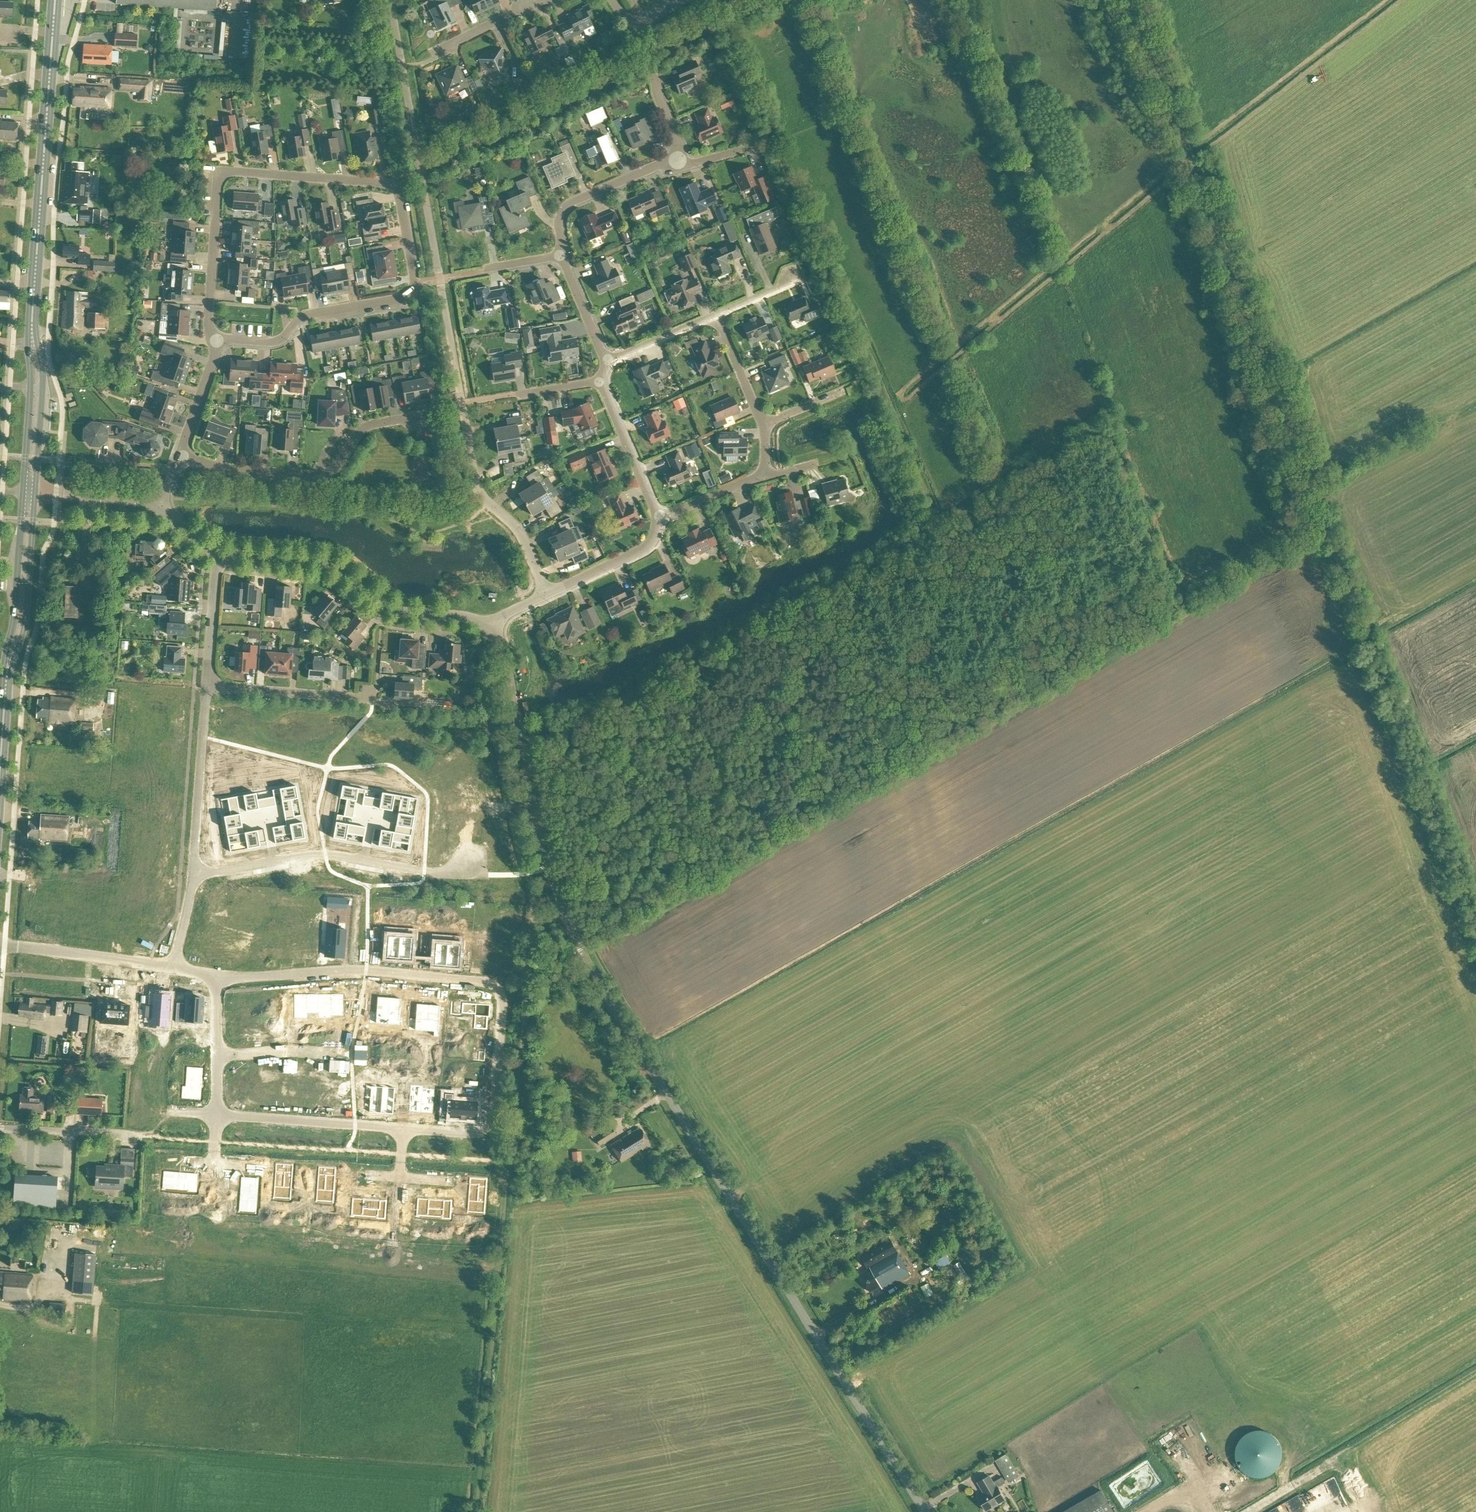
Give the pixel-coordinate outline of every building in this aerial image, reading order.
[(116,6),(173,10),(215,13),(216,0),(116,0),(116,6)] [(455,6),(454,3),(459,0),(437,0),(433,2),(435,8),(429,11),(434,21),(433,21),(437,30),(455,21),(449,9),(455,6)] [(465,7),(471,4),(476,15),(488,10),(483,0),(462,0),(465,7)] [(488,10),(499,4),(497,0),(483,0),(488,10)] [(12,16),(13,3),(0,2),(0,15),(12,16)] [(583,8),(583,9),(577,12),(577,11),(567,16),(571,24),(559,29),(565,41),(570,38),(584,32),(586,35),(590,36),(595,34),(591,25),(587,17),(592,15),(588,5),(583,8)] [(542,42),(553,36),(548,25),(539,29),(540,31),(537,32),(535,28),(521,35),(530,54),(532,53),(534,55),(538,53),(537,50),(544,47),(542,42)] [(136,47),(137,34),(115,33),(114,46),(136,47)] [(564,40),(557,43),(564,55),(570,52),(564,40)] [(84,45),(83,63),(110,64),(110,62),(118,63),(119,52),(111,51),(111,46),(84,45)] [(504,68),(505,55),(494,48),(483,53),(482,67),(492,74),(504,68)] [(703,56),(708,67),(717,63),(715,59),(717,59),(714,51),(703,56)] [(675,70),(678,75),(672,78),(679,94),(697,87),(692,74),(699,71),(695,61),(675,70)] [(477,91),(475,86),(470,76),(463,80),(456,66),(436,76),(446,95),(464,87),(468,95),(477,91)] [(513,81),(520,96),(532,90),(525,75),(513,81)] [(118,90),(128,91),(138,92),(137,102),(150,103),(152,81),(119,78),(118,90)] [(110,111),(111,89),(80,87),(80,90),(74,89),(73,106),(81,106),(80,109),(110,111)] [(620,107),(616,97),(609,100),(613,110),(620,107)] [(225,101),(227,111),(235,110),(233,99),(225,101)] [(331,100),(332,108),(341,106),(339,99),(331,100)] [(721,104),(723,108),(734,103),(732,99),(721,104)] [(590,127),(607,120),(601,107),(579,117),(582,123),(587,120),(590,127)] [(700,142),(721,133),(715,118),(711,119),(707,109),(695,115),(699,125),(693,127),(700,142)] [(370,111),(372,125),(379,124),(377,110),(370,111)] [(247,115),(239,116),(240,127),(248,126),(247,115)] [(230,131),(236,130),(234,116),(223,118),(225,127),(213,129),(217,153),(233,150),(230,131)] [(647,137),(653,135),(645,118),(639,121),(640,123),(634,125),(635,127),(625,131),(633,149),(643,145),(642,142),(648,140),(647,137)] [(18,126),(17,125),(17,123),(1,122),(2,120),(0,120),(0,141),(0,139),(16,141),(17,130),(18,129),(18,126)] [(251,134),(250,134),(253,156),(268,154),(265,138),(272,137),(270,125),(259,127),(259,125),(250,126),(251,134)] [(302,143),(309,142),(307,130),(296,132),(297,138),(287,139),(291,159),(305,156),(302,143)] [(338,149),(345,148),(342,131),(332,133),(332,137),(328,137),(326,139),(327,141),(320,142),(323,162),(340,159),(338,149)] [(375,147),(377,146),(376,138),(369,139),(367,132),(353,134),(354,142),(357,142),(361,163),(366,162),(367,163),(371,163),(372,161),(377,160),(375,147)] [(607,165),(617,160),(610,144),(610,145),(608,139),(607,139),(605,136),(596,139),(599,145),(586,151),(589,159),(593,157),(597,167),(606,163),(607,165)] [(558,143),(560,147),(560,148),(563,155),(552,159),(553,163),(543,168),(552,188),(566,182),(565,179),(574,175),(569,164),(576,161),(567,139),(558,143)] [(63,171),(62,187),(61,203),(86,205),(89,173),(83,172),(83,163),(66,162),(65,171),(63,171)] [(474,169),(476,178),(485,176),(483,167),(474,169)] [(753,186),(755,193),(751,195),(756,205),(772,199),(763,178),(757,180),(751,167),(733,175),(736,183),(737,183),(741,191),(753,186)] [(170,180),(170,187),(176,188),(178,177),(173,177),(173,180),(170,180)] [(528,198),(536,195),(529,177),(515,183),(520,195),(505,201),(507,205),(498,209),(509,235),(519,231),(517,227),(529,222),(523,209),(531,205),(528,198)] [(707,208),(706,206),(716,202),(711,189),(699,194),(694,183),(679,189),(687,207),(685,207),(689,216),(707,208)] [(651,219),(669,212),(664,201),(654,205),(648,190),(641,194),(642,195),(627,201),(634,217),(648,211),(651,219)] [(234,193),(233,210),(257,211),(261,212),(262,200),(258,200),(258,195),(234,193)] [(479,203),(475,204),(464,206),(463,201),(453,203),(455,213),(458,212),(459,219),(458,220),(456,220),(456,222),(457,222),(458,230),(471,228),(472,232),(484,229),(482,214),(489,213),(486,197),(478,198),(479,203)] [(282,214),(276,215),(278,225),(284,224),(284,222),(292,220),(293,227),(306,225),(304,211),(297,212),(295,200),(280,202),(282,214)] [(365,221),(367,220),(384,217),(381,204),(370,206),(369,200),(355,202),(357,213),(364,212),(365,221)] [(326,232),(340,229),(338,214),(329,216),(327,203),(314,205),(317,225),(325,224),(326,232)] [(264,216),(272,216),(273,204),(265,204),(264,216)] [(80,211),(77,211),(76,221),(93,222),(93,211),(86,211),(86,207),(80,206),(80,211)] [(714,211),(720,224),(729,220),(723,207),(714,211)] [(774,221),(773,219),(778,217),(774,208),(746,220),(750,230),(760,254),(775,248),(765,224),(774,221)] [(602,231),(613,227),(620,224),(615,212),(597,220),(594,213),(578,220),(582,230),(583,229),(588,241),(603,235),(602,231)] [(376,232),(388,230),(386,216),(384,217),(367,220),(369,228),(362,229),(365,242),(378,239),(376,232)] [(781,218),(775,224),(779,228),(785,222),(781,218)] [(231,239),(251,241),(251,234),(258,235),(259,222),(245,221),(244,227),(232,226),(231,239)] [(175,232),(175,242),(195,244),(195,233),(188,232),(189,223),(173,222),(172,232),(175,232)] [(730,222),(722,225),(726,234),(734,231),(730,222)] [(304,237),(300,242),(306,247),(310,242),(304,237)] [(242,259),(244,259),(256,260),(257,248),(250,248),(251,241),(231,239),(230,252),(242,253),(242,259)] [(195,244),(175,242),(174,253),(171,253),(170,262),(186,263),(187,255),(194,255),(195,244)] [(633,243),(626,246),(629,253),(636,250),(633,243)] [(725,263),(739,257),(734,244),(713,252),(714,256),(708,259),(716,278),(729,272),(725,263)] [(89,265),(90,255),(78,254),(79,246),(63,245),(63,247),(62,248),(62,250),(63,251),(62,258),(78,259),(78,265),(89,265)] [(374,259),(375,267),(394,264),(392,251),(380,253),(379,246),(366,249),(368,260),(374,259)] [(678,259),(684,273),(696,267),(690,253),(678,259)] [(229,264),(228,277),(248,278),(249,267),(256,268),(257,260),(256,260),(244,259),(243,265),(229,264)] [(114,262),(93,261),(93,271),(114,272),(114,262)] [(599,293),(621,284),(614,269),(610,271),(606,261),(594,266),(598,276),(593,278),(599,293)] [(333,273),(336,293),(349,290),(347,277),(353,276),(351,263),(344,264),(345,270),(333,273)] [(164,281),(171,282),(192,284),(192,272),(184,271),(184,265),(168,264),(167,275),(165,275),(164,281)] [(394,264),(375,267),(377,275),(371,276),(373,287),(386,285),(385,279),(396,277),(394,264)] [(293,276),(296,296),(308,294),(306,281),(311,280),(309,266),(298,268),(299,275),(293,276)] [(323,295),(336,293),(333,273),(324,274),(323,268),(316,269),(312,270),(314,283),(321,282),(323,295)] [(357,283),(364,282),(363,271),(355,272),(357,283)] [(284,298),(296,296),(293,276),(286,277),(285,273),(276,274),(275,288),(282,287),(284,298)] [(248,278),(228,277),(227,290),(241,291),(241,297),(254,298),(255,290),(248,289),(248,278)] [(531,298),(530,301),(532,305),(535,306),(539,304),(540,301),(545,299),(548,305),(559,300),(551,282),(544,285),(542,279),(526,286),(531,298)] [(673,289),(664,292),(669,305),(678,301),(681,308),(695,302),(692,295),(701,291),(696,279),(687,283),(686,280),(672,286),(673,289)] [(192,284),(171,282),(171,289),(166,289),(165,300),(182,301),(182,295),(191,296),(192,284)] [(487,287),(475,290),(472,290),(473,292),(471,292),(470,294),(471,298),(473,299),(474,299),(476,311),(493,308),(492,305),(508,302),(506,290),(488,293),(487,287)] [(654,296),(651,289),(635,295),(639,303),(654,296)] [(9,310),(10,292),(0,291),(0,309),(9,310)] [(97,307),(97,301),(87,300),(87,293),(67,292),(67,302),(63,301),(63,309),(64,309),(64,311),(63,311),(62,329),(82,330),(83,306),(97,307)] [(805,322),(821,315),(816,302),(807,306),(803,298),(783,307),(790,321),(802,316),(805,322)] [(642,323),(634,302),(615,310),(618,317),(611,320),(616,334),(629,329),(630,330),(637,327),(636,326),(642,323)] [(169,315),(168,322),(189,324),(189,312),(179,311),(180,305),(162,304),(161,314),(169,315)] [(505,309),(509,330),(519,328),(515,308),(505,309)] [(107,313),(87,313),(87,328),(105,329),(105,322),(107,322),(107,313)] [(405,319),(408,335),(420,333),(417,317),(405,319)] [(749,341),(768,333),(761,318),(743,326),(749,341)] [(405,319),(393,321),(396,337),(408,335),(405,319)] [(393,321),(381,323),(384,339),(396,337),(393,321)] [(189,324),(168,322),(168,329),(160,329),(159,339),(177,343),(177,335),(188,336),(189,324)] [(372,342),(384,339),(381,323),(370,325),(372,342)] [(782,339),(776,326),(768,329),(773,342),(782,339)] [(564,356),(578,354),(575,339),(560,342),(559,337),(560,337),(559,327),(539,330),(541,340),(547,339),(550,353),(547,354),(549,362),(565,359),(564,356)] [(345,330),(348,346),(360,344),(357,328),(345,330)] [(522,331),(524,341),(533,340),(531,329),(522,331)] [(345,330),(333,332),(336,348),(348,346),(345,330)] [(333,332),(321,334),(324,351),(336,348),(333,332)] [(312,353),(324,351),(321,334),(310,337),(312,353)] [(712,369),(719,366),(713,352),(709,353),(704,342),(692,347),(697,359),(694,360),(700,374),(702,372),(703,373),(703,374),(704,375),(705,375),(707,375),(708,375),(709,375),(710,375),(710,374),(711,374),(711,373),(712,372),(712,371),(712,370),(712,369)] [(163,364),(168,366),(186,372),(190,361),(179,357),(182,349),(165,343),(162,351),(167,353),(163,364)] [(794,348),(788,350),(795,365),(807,359),(803,351),(797,353),(794,348)] [(513,368),(521,366),(518,352),(511,354),(511,355),(504,356),(505,363),(491,366),(494,381),(515,378),(513,368)] [(782,369),(789,367),(784,355),(768,362),(771,369),(762,373),(767,385),(766,385),(769,393),(779,389),(778,388),(789,383),(782,369)] [(821,380),(835,374),(828,357),(802,367),(809,382),(820,377),(821,380)] [(242,381),(244,361),(231,360),(230,371),(224,370),(223,385),(234,386),(235,381),(242,381)] [(257,362),(244,361),(242,381),(249,382),(249,387),(262,388),(263,373),(256,373),(257,362)] [(654,380),(667,375),(662,362),(649,368),(648,366),(633,372),(635,377),(634,379),(633,381),(634,382),(636,383),(638,383),(644,398),(659,391),(654,380)] [(263,373),(262,388),(262,391),(273,392),(274,384),(282,384),(284,364),(270,363),(270,374),(263,373)] [(297,365),(284,364),(282,384),(290,385),(290,393),(301,394),(303,376),(296,375),(297,365)] [(152,380),(155,381),(169,386),(171,380),(182,384),(186,372),(168,366),(166,372),(158,372),(157,375),(154,374),(152,380)] [(414,381),(417,401),(430,399),(427,385),(434,384),(431,371),(420,373),(421,380),(414,381)] [(405,404),(417,401),(414,381),(406,383),(405,376),(392,378),(394,391),(402,390),(405,404)] [(379,377),(371,378),(372,389),(376,409),(389,406),(387,395),(393,394),(390,379),(380,381),(379,377)] [(86,388),(86,379),(68,379),(68,387),(86,388)] [(100,381),(94,386),(100,393),(106,388),(100,381)] [(143,395),(150,397),(155,399),(153,405),(172,412),(176,400),(166,397),(168,391),(147,384),(143,395)] [(363,384),(351,386),(353,401),(361,400),(363,411),(376,409),(372,389),(364,390),(363,384)] [(318,402),(317,425),(333,426),(333,416),(348,414),(345,390),(334,390),(334,402),(318,402)] [(260,405),(261,394),(253,394),(252,405),(260,405)] [(672,401),(676,411),(686,406),(682,397),(672,401)] [(724,418),(738,412),(732,397),(710,407),(717,421),(713,423),(715,429),(727,424),(724,418)] [(578,440),(583,438),(595,433),(593,429),(598,427),(597,425),(598,425),(588,402),(571,409),(572,410),(560,412),(563,426),(572,425),(578,440)] [(172,412),(153,405),(151,412),(143,409),(140,419),(156,425),(158,420),(168,423),(172,412)] [(287,419),(290,424),(288,424),(288,430),(279,430),(278,434),(276,434),(276,442),(278,443),(277,450),(291,451),(292,439),(298,440),(299,427),(302,427),(302,413),(293,412),(291,411),(287,414),(289,418),(287,419)] [(651,443),(669,435),(664,421),(660,422),(656,412),(644,417),(649,427),(645,429),(651,443)] [(494,430),(496,442),(518,438),(517,432),(522,431),(520,418),(507,420),(508,427),(494,430)] [(545,434),(555,432),(553,418),(543,419),(545,434)] [(231,445),(236,429),(229,427),(228,429),(209,422),(203,439),(223,446),(224,442),(231,445)] [(157,455),(159,449),(156,443),(154,442),(156,436),(128,426),(103,423),(100,425),(92,425),(86,430),(85,439),(90,445),(99,446),(100,444),(103,441),(104,442),(105,440),(105,437),(125,438),(135,442),(134,444),(143,447),(142,450),(145,456),(151,458),(157,455)] [(267,442),(268,429),(255,428),(255,425),(245,424),(244,434),(247,434),(245,453),(259,455),(260,442),(267,442)] [(723,456),(746,455),(746,439),(737,439),(737,432),(718,433),(718,446),(723,446),(723,456)] [(700,439),(703,446),(709,443),(706,436),(700,439)] [(518,438),(496,442),(498,454),(512,451),(514,463),(527,461),(524,443),(519,444),(518,438)] [(684,446),(689,459),(700,455),(694,442),(684,446)] [(580,450),(566,456),(572,472),(586,466),(580,450)] [(600,482),(616,475),(605,450),(589,457),(588,459),(597,481),(600,482)] [(671,469),(663,472),(669,486),(677,483),(678,484),(691,478),(690,477),(687,470),(684,463),(682,464),(678,453),(666,458),(671,469)] [(512,461),(504,463),(507,475),(515,473),(512,461)] [(532,487),(519,494),(526,505),(545,493),(554,488),(547,477),(542,480),(537,470),(526,477),(532,487)] [(715,485),(709,470),(701,473),(707,488),(715,485)] [(728,473),(717,477),(720,483),(731,479),(728,473)] [(845,498),(847,494),(844,480),(829,484),(828,482),(821,484),(823,493),(827,506),(842,502),(841,499),(845,498)] [(817,488),(809,490),(811,499),(819,497),(817,488)] [(566,495),(570,501),(575,498),(571,491),(566,495)] [(803,516),(812,514),(807,498),(799,500),(799,501),(793,502),(791,492),(776,496),(778,502),(776,502),(778,511),(776,512),(779,523),(792,520),(790,515),(796,513),(795,509),(801,508),(803,516)] [(548,499),(545,493),(526,505),(532,516),(544,508),(550,518),(562,511),(552,496),(548,499)] [(629,523),(638,520),(632,506),(625,509),(619,494),(608,499),(614,513),(611,515),(617,530),(630,525),(629,523)] [(595,504),(597,509),(604,506),(601,501),(595,504)] [(735,537),(740,534),(744,542),(754,537),(749,529),(746,524),(759,517),(754,505),(740,512),(738,508),(724,516),(735,537)] [(562,533),(549,539),(554,550),(575,542),(582,539),(577,527),(574,528),(569,517),(557,523),(562,533)] [(762,534),(769,531),(763,519),(756,523),(762,534)] [(706,549),(716,544),(709,530),(702,533),(700,528),(697,530),(696,529),(687,534),(688,537),(682,540),(685,546),(682,547),(687,558),(698,553),(699,555),(707,551),(706,549)] [(164,554),(166,553),(167,553),(168,552),(168,551),(167,551),(167,550),(166,550),(164,547),(164,543),(161,540),(157,539),(154,542),(142,541),(141,541),(140,541),(139,541),(139,542),(140,543),(140,545),(136,545),(135,556),(144,556),(151,559),(154,562),(152,563),(154,565),(156,569),(168,558),(166,557),(164,554)] [(575,542),(554,550),(559,562),(572,556),(575,563),(587,558),(582,546),(577,548),(575,542)] [(174,560),(153,578),(160,586),(165,582),(169,586),(168,593),(168,600),(189,602),(189,595),(190,581),(177,580),(178,578),(185,572),(174,560)] [(672,594),(684,588),(678,576),(670,579),(663,565),(655,569),(656,570),(643,576),(650,591),(667,583),(672,594)] [(242,590),(233,589),(231,607),(240,608),(241,604),(247,604),(246,610),(259,611),(260,598),(253,598),(254,584),(242,584),(242,590)] [(631,606),(637,603),(631,590),(624,594),(620,585),(601,594),(608,609),(621,603),(623,609),(630,605),(631,606)] [(77,618),(79,587),(63,586),(61,617),(77,618)] [(289,608),(291,587),(276,586),(275,599),(268,599),(267,616),(281,617),(281,608),(289,608)] [(148,596),(148,603),(166,604),(166,596),(151,595),(151,596),(148,596)] [(329,614),(337,605),(333,602),(334,600),(328,595),(327,597),(326,596),(313,612),(320,618),(316,622),(324,629),(334,618),(329,614)] [(166,615),(167,606),(149,605),(149,614),(166,615)] [(581,633),(582,630),(573,610),(570,609),(556,615),(557,616),(550,619),(549,622),(554,634),(557,635),(564,631),(567,637),(570,638),(581,633)] [(186,637),(187,624),(184,624),(185,613),(170,612),(169,623),(167,623),(166,634),(177,635),(177,637),(186,637)] [(251,613),(251,622),(258,623),(259,614),(251,613)] [(597,617),(585,623),(588,630),(601,624),(597,617)] [(357,636),(365,626),(355,618),(343,633),(349,638),(345,643),(354,650),(362,640),(357,636)] [(646,619),(643,627),(651,630),(654,622),(646,619)] [(248,630),(248,638),(258,639),(258,631),(248,630)] [(424,669),(426,645),(418,644),(418,641),(400,640),(400,651),(396,651),(395,661),(405,662),(405,658),(412,658),(411,668),(424,669)] [(460,663),(461,656),(459,656),(459,645),(452,645),(452,644),(445,643),(445,651),(441,651),(441,655),(429,654),(428,667),(438,668),(438,669),(449,670),(449,662),(460,663)] [(236,653),(235,671),(236,671),(237,673),(238,674),(239,674),(241,673),(242,672),(247,672),(248,668),(255,669),(256,646),(244,646),(244,653),(236,653)] [(277,677),(279,654),(271,653),(272,646),(260,646),(258,661),(265,661),(264,674),(270,674),(270,676),(277,677)] [(183,673),(184,659),(181,659),(181,648),(167,647),(167,658),(165,657),(164,671),(183,673)] [(287,654),(279,654),(277,677),(284,677),(284,675),(290,676),(291,663),(298,663),(299,649),(287,648),(287,654)] [(337,680),(338,663),(330,658),(313,657),(313,663),(309,663),(307,664),(306,665),(306,666),(306,668),(307,669),(309,670),(308,679),(324,680),(324,679),(337,680)] [(343,666),(342,678),(350,678),(350,666),(343,666)] [(422,691),(423,677),(419,677),(403,676),(402,684),(395,683),(394,691),(392,691),(392,699),(402,700),(402,698),(412,699),(413,690),(422,691)] [(74,724),(76,699),(43,697),(43,700),(38,700),(37,717),(41,718),(41,721),(74,724)] [(444,709),(445,701),(423,699),(422,707),(444,709)] [(119,732),(118,747),(129,748),(130,733),(119,732)] [(295,786),(272,790),(273,794),(274,794),(280,793),(285,819),(294,817),(294,816),(291,800),(298,799),(295,786)] [(342,786),(340,798),(347,800),(344,817),(353,818),(357,792),(364,794),(365,794),(365,790),(342,786)] [(256,793),(237,797),(237,801),(244,800),(246,812),(276,806),(274,797),(273,797),(257,800),(256,793)] [(363,797),(362,806),(392,811),(394,799),(400,800),(401,796),(382,793),(380,800),(363,797)] [(400,800),(396,826),(408,828),(407,834),(411,835),(414,816),(407,815),(410,798),(401,796),(400,800)] [(231,815),(224,817),(227,836),(231,835),(230,829),(242,827),(237,801),(237,797),(227,798),(228,799),(231,815)] [(68,842),(70,817),(41,815),(41,822),(29,821),(27,838),(40,839),(40,840),(68,842)] [(298,823),(272,828),(274,837),(275,837),(291,834),(292,841),(305,838),(301,815),(297,816),(298,823)] [(337,815),(333,838),(346,840),(347,833),(363,836),(364,836),(366,827),(340,823),(341,815),(337,815)] [(231,835),(227,836),(229,845),(230,845),(246,842),(247,849),(267,845),(266,841),(259,843),(257,830),(231,835)] [(372,841),(371,845),(391,848),(392,841),(408,844),(409,844),(411,835),(407,834),(381,830),(379,839),(379,842),(372,841)] [(79,849),(78,857),(91,858),(91,850),(79,849)] [(150,854),(149,866),(169,867),(169,857),(170,855),(150,854)] [(476,911),(475,923),(485,924),(486,911),(476,911)] [(328,929),(326,956),(343,957),(345,930),(328,929)] [(382,930),(381,942),(387,943),(386,957),(398,958),(400,932),(382,930)] [(400,932),(398,958),(410,959),(411,944),(417,945),(418,933),(400,932)] [(429,938),(429,950),(435,950),(434,965),(446,966),(448,939),(429,938)] [(448,939),(446,966),(458,967),(459,952),(465,952),(465,941),(448,939)] [(146,1006),(145,1018),(168,1019),(169,996),(153,994),(152,1006),(146,1006)] [(294,994),(294,1018),(307,1018),(307,1013),(307,994),(294,994)] [(307,994),(307,1013),(318,1013),(318,994),(307,994)] [(318,1013),(318,1018),(331,1018),(331,1016),(331,994),(318,994),(318,1013)] [(331,994),(331,1016),(343,1016),(343,994),(331,994)] [(272,996),(260,997),(262,1021),(266,1021),(266,1017),(274,1016),(272,996)] [(370,1011),(369,1023),(387,1024),(389,998),(377,997),(376,1012),(370,1011)] [(61,1016),(63,1003),(53,1002),(52,1007),(33,1005),(33,999),(27,998),(27,1005),(20,1004),(19,1015),(28,1016),(27,1019),(44,1021),(45,1014),(51,1014),(50,1015),(61,1016)] [(177,1003),(175,1022),(186,1023),(186,1021),(201,1022),(202,1014),(203,1014),(204,1007),(202,1007),(203,999),(187,998),(187,1004),(177,1003)] [(389,998),(387,1024),(399,1025),(401,999),(389,998)] [(74,1012),(90,1014),(92,1004),(75,1002),(74,1012)] [(490,1005),(451,1002),(450,1014),(460,1015),(463,1013),(475,1014),(474,1029),(487,1029),(487,1017),(490,1017),(490,1016),(489,1016),(490,1006),(490,1005)] [(101,1003),(100,1023),(128,1025),(129,1005),(101,1003)] [(409,1018),(408,1030),(426,1031),(428,1005),(416,1004),(415,1019),(409,1018)] [(428,1005),(426,1031),(433,1032),(433,1036),(438,1037),(440,1006),(428,1005)] [(73,1013),(71,1030),(87,1032),(88,1014),(73,1013)] [(38,1036),(36,1054),(45,1055),(47,1037),(38,1036)] [(117,1045),(116,1067),(121,1067),(131,1068),(134,1068),(135,1046),(117,1045)] [(474,1050),(473,1060),(478,1061),(484,1061),(485,1051),(479,1050),(474,1050)] [(200,1100),(201,1088),(201,1081),(202,1081),(203,1068),(187,1067),(185,1086),(182,1086),(181,1099),(200,1100)] [(365,1085),(364,1097),(370,1098),(369,1112),(381,1113),(383,1087),(365,1085)] [(410,1085),(408,1111),(421,1112),(423,1088),(423,1086),(410,1085)] [(21,1095),(18,1095),(17,1109),(23,1110),(23,1111),(33,1112),(33,1113),(43,1114),(43,1110),(51,1111),(52,1097),(43,1096),(43,1097),(32,1096),(32,1087),(22,1087),(21,1095)] [(383,1087),(381,1113),(393,1114),(395,1088),(383,1087)] [(423,1088),(421,1112),(432,1113),(434,1089),(423,1088)] [(453,1094),(444,1094),(443,1109),(450,1110),(450,1118),(460,1118),(460,1120),(460,1118),(464,1119),(464,1120),(465,1120),(465,1119),(475,1120),(476,1108),(475,1108),(476,1102),(452,1100),(453,1094)] [(77,1097),(77,1114),(102,1116),(103,1099),(77,1097)] [(607,1122),(589,1133),(592,1139),(594,1138),(599,1146),(615,1135),(607,1122)] [(642,1149),(650,1144),(641,1129),(639,1131),(637,1128),(610,1145),(621,1162),(637,1152),(636,1151),(641,1147),(642,1149)] [(572,1152),(572,1162),(581,1161),(581,1151),(572,1152)] [(96,1166),(95,1185),(96,1186),(96,1187),(122,1189),(123,1171),(133,1172),(134,1159),(120,1158),(120,1165),(104,1164),(104,1167),(96,1166)] [(276,1164),(273,1198),(290,1200),(294,1166),(276,1164)] [(317,1168),(316,1201),(333,1202),(335,1168),(317,1168)] [(162,1171),(160,1190),(195,1193),(197,1174),(162,1171)] [(40,1180),(40,1179),(31,1179),(31,1177),(26,1176),(26,1178),(17,1178),(15,1203),(25,1203),(25,1202),(30,1202),(29,1203),(39,1204),(39,1203),(43,1203),(43,1204),(53,1205),(55,1180),(45,1179),(45,1180),(40,1180)] [(241,1177),(238,1212),(239,1212),(239,1211),(255,1212),(255,1214),(256,1214),(258,1178),(241,1177)] [(469,1179),(467,1213),(485,1214),(487,1180),(469,1179)] [(352,1199),(351,1218),(385,1220),(386,1201),(352,1199)] [(418,1199),(417,1218),(450,1219),(451,1200),(418,1199)] [(869,1270),(861,1275),(871,1292),(882,1286),(883,1289),(910,1273),(891,1240),(861,1257),(869,1270)] [(93,1296),(97,1256),(76,1254),(72,1294),(93,1296)] [(938,1258),(939,1264),(949,1262),(948,1256),(938,1258)] [(960,1278),(968,1275),(962,1261),(954,1264),(960,1278)] [(33,1274),(0,1272),(0,1291),(3,1291),(2,1300),(30,1302),(33,1274)] [(65,1303),(49,1302),(48,1315),(64,1316),(65,1303)] [(1006,1454),(995,1461),(1008,1482),(1019,1476),(1018,1475),(1014,1468),(1006,1454)] [(1005,1500),(998,1487),(1005,1483),(1002,1477),(993,1482),(989,1476),(978,1483),(985,1494),(978,1498),(986,1511),(1005,1500)] [(1087,1498),(1064,1511),(1113,1511),(1101,1490),(1087,1498)] [(1265,1511),(1303,1511),(1309,1509),(1303,1495),(1265,1511)] [(1343,1505),(1340,1498),(1311,1511),(1312,1511),(1327,1511),(1343,1505)]
